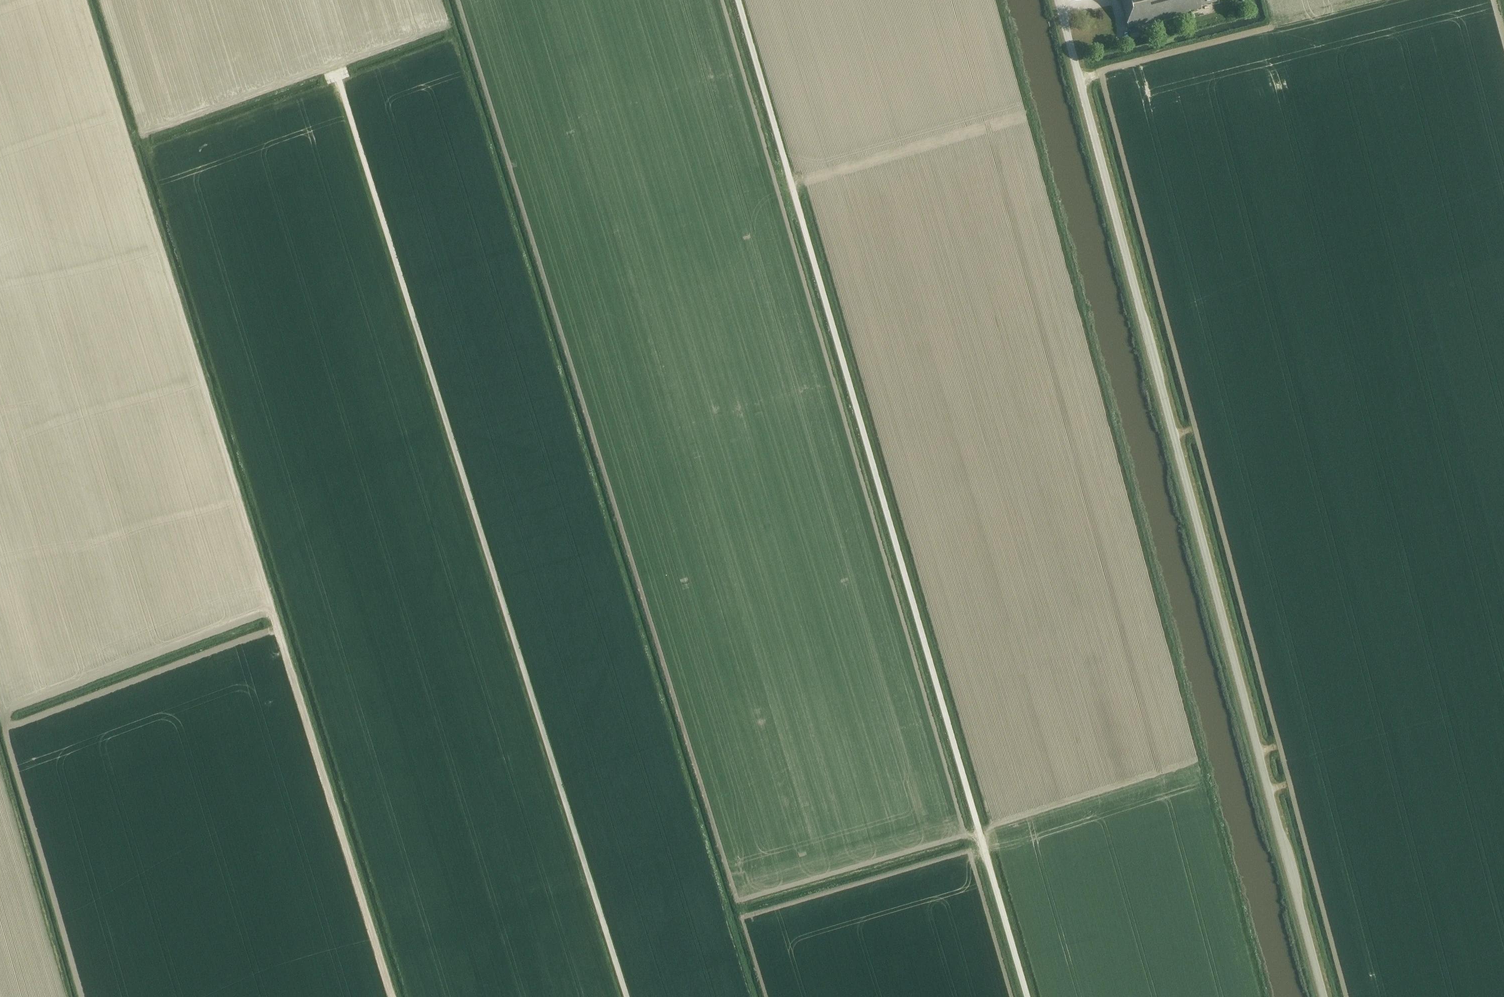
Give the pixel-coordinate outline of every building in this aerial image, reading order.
[(1128,27),(1190,11),(1190,10),(1201,7),(1200,5),(1217,1),(1216,0),(1121,0),(1128,27)] [(1143,35),(1141,28),(1129,31),(1131,38),(1143,35)]
